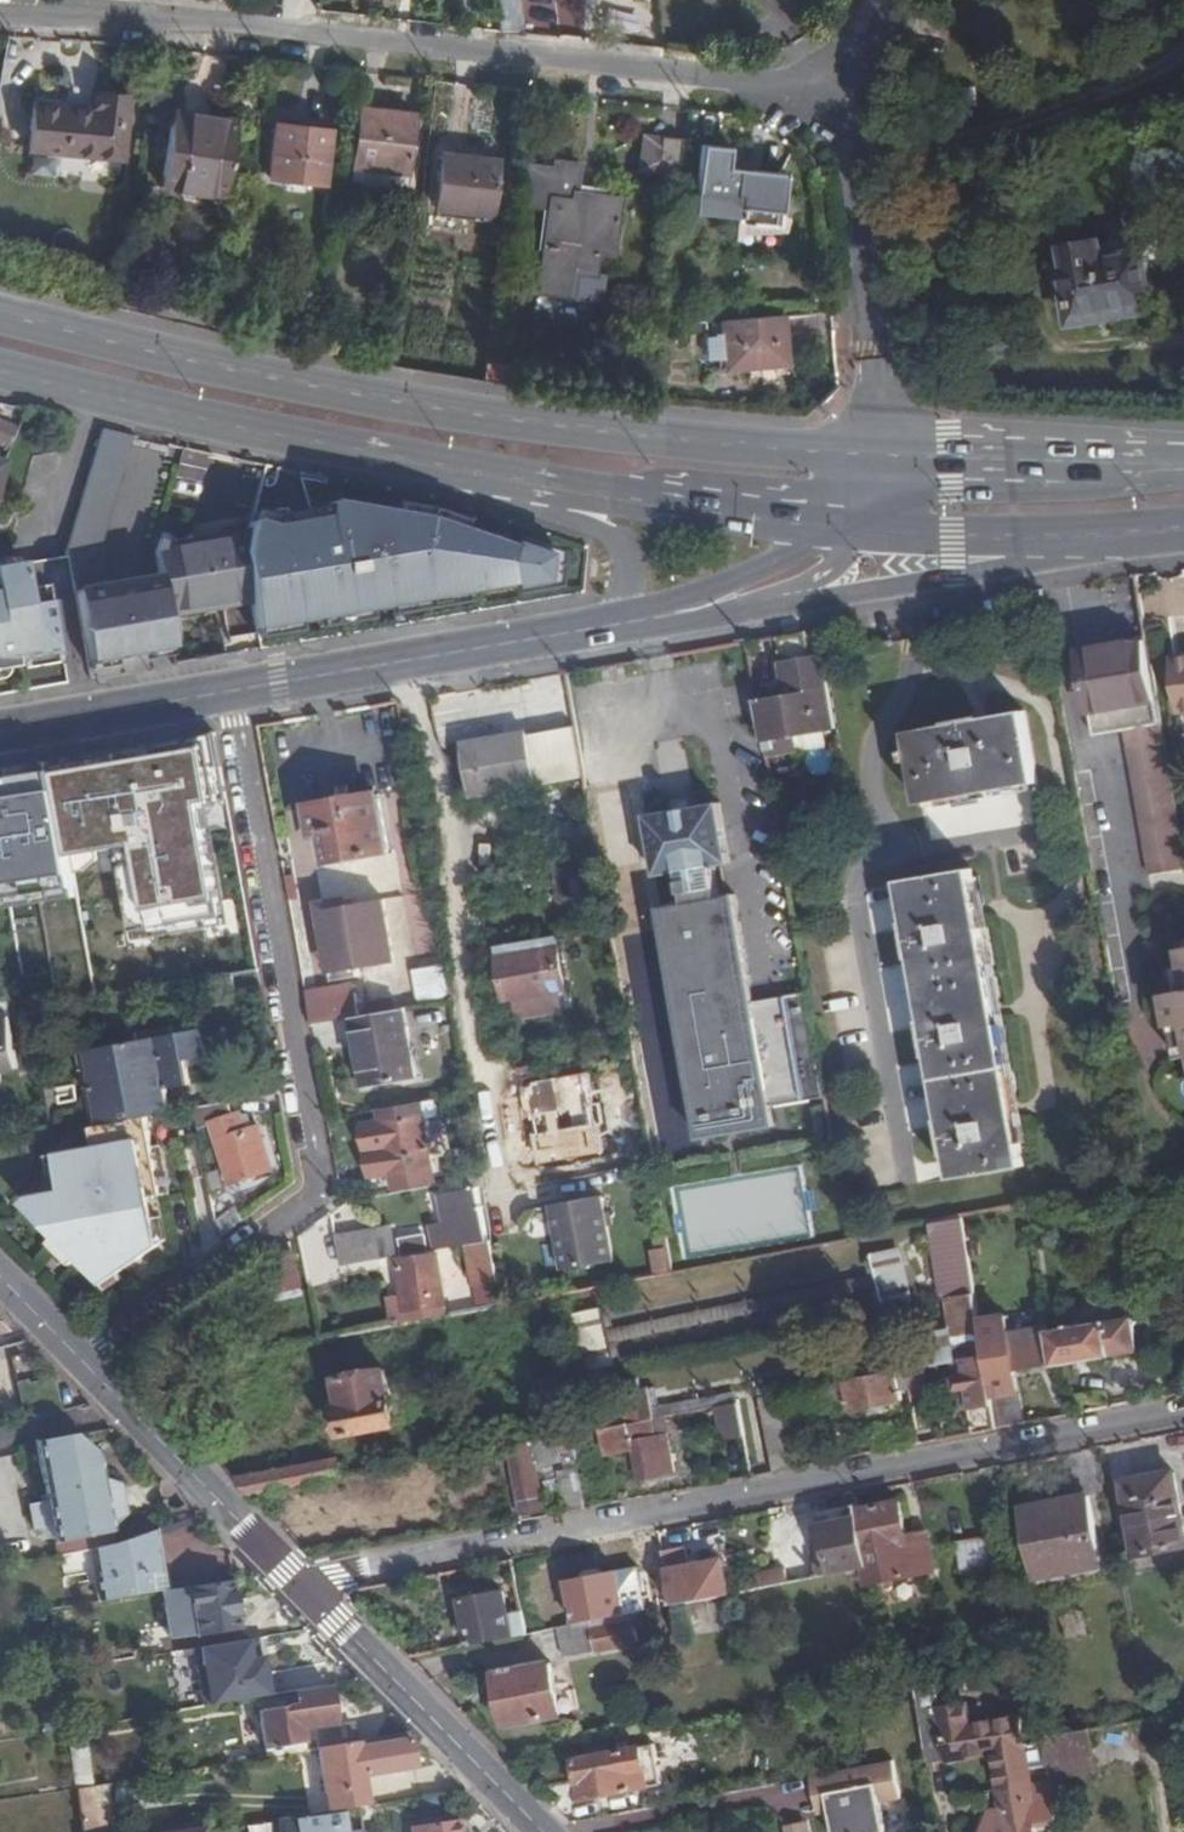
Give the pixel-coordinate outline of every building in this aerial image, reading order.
[(505,32),(527,35),(523,0),(501,0),(505,32)] [(38,107),(34,151),(130,161),(136,100),(94,96),(92,113),(38,107)] [(417,115),(363,109),(355,166),(409,173),(417,115)] [(163,185),(168,186),(169,182),(177,111),(174,110),(163,185)] [(236,120),(177,111),(169,182),(168,186),(224,195),(236,120)] [(330,131),(275,123),(268,175),(322,183),(330,131)] [(656,174),(660,137),(642,135),(638,172),(656,174)] [(681,140),(660,137),(656,174),(677,176),(681,140)] [(730,147),(704,144),(694,211),(735,216),(735,221),(780,226),(786,175),(728,167),(730,147)] [(498,161),(442,155),(436,211),(457,213),(459,204),(492,208),(498,161)] [(522,207),(550,211),(540,296),(575,301),(578,276),(599,278),(599,274),(602,256),(616,257),(623,200),(577,194),(581,167),(555,163),(554,170),(527,166),(522,207)] [(407,192),(409,173),(355,166),(353,180),(372,182),(372,187),(407,192)] [(1105,240),(1064,246),(1068,276),(1063,277),(1068,324),(1141,315),(1139,287),(1154,286),(1151,252),(1107,258),(1105,240)] [(142,264),(130,262),(127,280),(139,282),(142,264)] [(599,278),(578,276),(575,301),(604,305),(607,275),(599,274),(599,278)] [(786,373),(783,323),(723,327),(724,344),(710,346),(711,363),(722,363),(723,377),(786,373)] [(7,446),(15,422),(0,417),(0,444),(7,446)] [(134,437),(104,431),(76,551),(82,583),(114,576),(109,547),(134,437)] [(256,513),(251,536),(248,555),(249,563),(257,605),(262,634),(519,590),(521,599),(563,593),(564,560),(519,546),(518,553),(431,525),(335,505),(332,510),(275,517),(256,513)] [(165,531),(163,541),(182,548),(199,545),(197,534),(165,531)] [(174,621),(257,605),(249,563),(248,555),(251,536),(199,545),(182,548),(163,541),(162,548),(164,559),(167,578),(174,621)] [(0,585),(0,673),(24,669),(23,662),(69,654),(57,587),(33,591),(27,558),(0,562),(0,579),(1,585),(0,585)] [(174,621),(167,578),(84,592),(97,663),(180,650),(177,634),(174,621)] [(182,666),(266,652),(262,634),(257,605),(174,621),(177,634),(180,650),(182,666)] [(786,691),(754,697),(761,736),(770,734),(823,726),(811,649),(807,626),(790,629),(775,631),(786,691)] [(1083,651),(1080,651),(1095,734),(1125,729),(1157,723),(1143,641),(1116,645),(1083,651)] [(823,726),(835,724),(823,648),(811,649),(823,726)] [(1172,659),(1181,710),(1183,709),(1183,657),(1172,659)] [(962,721),(907,730),(920,803),(1036,783),(1022,711),(962,721)] [(1183,868),(1183,862),(1157,723),(1125,729),(1151,874),(1183,868)] [(499,730),(460,737),(468,787),(532,776),(524,725),(499,730)] [(61,816),(66,841),(70,863),(72,873),(80,871),(97,860),(94,847),(119,844),(135,935),(222,920),(202,800),(225,796),(215,730),(178,736),(141,743),(104,750),(52,759),(61,816)] [(773,750),(770,734),(761,736),(764,752),(773,750)] [(387,842),(379,790),(307,803),(311,828),(321,826),(326,853),(387,842)] [(687,807),(645,814),(655,874),(675,869),(711,863),(728,861),(717,803),(717,801),(687,807)] [(70,863),(66,841),(61,816),(31,822),(30,816),(3,821),(4,833),(0,834),(0,868),(11,866),(13,874),(70,863)] [(711,863),(675,869),(680,903),(656,907),(695,1138),(771,1125),(768,1105),(822,1096),(805,994),(749,1003),(731,895),(716,897),(711,863)] [(968,869),(899,881),(951,1179),(1022,1166),(968,869)] [(325,901),(336,962),(390,952),(380,889),(350,894),(348,887),(315,893),(317,903),(325,901)] [(328,963),(336,962),(325,901),(317,903),(328,963)] [(497,950),(505,1000),(564,990),(555,939),(539,941),(540,947),(513,951),(513,948),(497,950)] [(412,976),(418,1012),(449,1007),(443,970),(412,976)] [(350,974),(302,982),(310,1029),(351,1023),(358,1021),(350,974)] [(1163,993),(1168,1025),(1180,1023),(1183,1048),(1183,990),(1163,993)] [(365,1009),(366,1020),(391,1016),(389,1005),(365,1009)] [(20,1065),(11,1013),(0,1015),(0,1069),(20,1065)] [(411,1074),(402,1014),(391,1016),(366,1020),(358,1021),(351,1023),(361,1082),(411,1074)] [(1183,1054),(1183,1048),(1180,1023),(1168,1025),(1173,1056),(1183,1054)] [(198,1026),(82,1049),(99,1142),(52,1151),(59,1188),(31,1194),(34,1211),(46,1209),(49,1223),(53,1223),(55,1231),(71,1248),(103,1280),(157,1242),(147,1192),(158,1190),(143,1114),(167,1109),(163,1085),(187,1080),(183,1057),(203,1053),(198,1026)] [(585,1086),(532,1094),(537,1121),(544,1161),(591,1154),(596,1153),(585,1086)] [(417,1101),(420,1119),(434,1117),(431,1098),(417,1101)] [(420,1119),(417,1101),(377,1108),(379,1118),(359,1121),(367,1172),(389,1169),(390,1183),(429,1176),(420,1119)] [(225,1171),(265,1163),(258,1119),(226,1126),(228,1142),(221,1144),(225,1171)] [(594,1171),(591,1154),(544,1161),(547,1178),(594,1171)] [(594,1171),(547,1178),(550,1197),(597,1189),(594,1171)] [(431,1230),(434,1247),(465,1241),(488,1237),(477,1172),(444,1178),(439,1179),(441,1191),(446,1219),(447,1224),(447,1227),(431,1230)] [(550,1197),(543,1198),(554,1265),(607,1256),(597,1189),(550,1197)] [(24,1199),(34,1211),(31,1194),(24,1199)] [(233,1204),(214,1217),(217,1233),(241,1215),(233,1204)] [(34,1211),(49,1223),(46,1209),(34,1211)] [(947,1297),(957,1352),(958,1352),(982,1347),(978,1325),(958,1218),(924,1224),(938,1295),(945,1293),(945,1297),(947,1297)] [(446,1219),(429,1222),(431,1230),(447,1227),(447,1224),(446,1219)] [(389,1224),(349,1231),(354,1238),(360,1260),(394,1254),(389,1224)] [(334,1274),(325,1225),(301,1230),(310,1278),(334,1274)] [(349,1231),(333,1234),(338,1264),(360,1260),(354,1238),(349,1231)] [(398,1237),(400,1250),(424,1245),(422,1233),(398,1237)] [(472,1280),(495,1277),(488,1237),(465,1241),(472,1280)] [(656,1274),(675,1270),(669,1246),(651,1250),(656,1274)] [(876,1251),(885,1305),(914,1301),(905,1246),(876,1251)] [(281,1250),(271,1253),(284,1296),(303,1290),(303,1287),(289,1247),(281,1250)] [(396,1260),(406,1322),(446,1314),(435,1253),(396,1260)] [(603,1309),(578,1310),(580,1351),(604,1350),(603,1309)] [(1052,1365),(1052,1368),(1098,1359),(1136,1352),(1131,1326),(1134,1321),(1123,1314),(1120,1319),(1103,1322),(1046,1333),(1052,1365)] [(1005,1320),(978,1325),(982,1347),(992,1399),(1017,1394),(1019,1394),(1015,1372),(1052,1365),(1046,1333),(1045,1331),(1008,1338),(1005,1320)] [(992,1399),(982,1347),(958,1352),(962,1373),(952,1375),(954,1387),(965,1385),(974,1433),(998,1428),(992,1399)] [(907,1390),(902,1363),(843,1375),(850,1407),(892,1399),(900,1398),(899,1392),(907,1390)] [(340,1433),(394,1423),(383,1369),(334,1378),(339,1404),(334,1405),(337,1417),(340,1433)] [(788,1468),(775,1389),(756,1393),(771,1472),(781,1470),(788,1468)] [(1017,1394),(992,1399),(998,1428),(1014,1425),(1023,1423),(1017,1394)] [(733,1433),(744,1431),(738,1396),(717,1401),(723,1434),(733,1433)] [(649,1432),(646,1415),(610,1423),(599,1425),(603,1450),(631,1444),(637,1476),(655,1472),(673,1469),(665,1429),(649,1432)] [(568,1431),(554,1433),(558,1453),(572,1450),(568,1431)] [(558,1453),(554,1433),(510,1442),(514,1466),(517,1466),(525,1508),(534,1506),(539,1505),(532,1465),(559,1460),(558,1453)] [(65,1540),(67,1552),(88,1548),(110,1544),(104,1513),(117,1510),(114,1490),(100,1493),(93,1454),(70,1434),(34,1440),(45,1500),(27,1504),(31,1528),(49,1525),(53,1543),(65,1540)] [(505,1443),(489,1447),(490,1453),(491,1456),(507,1452),(505,1443)] [(327,1458),(234,1477),(252,1495),(344,1476),(341,1461),(329,1464),(327,1458)] [(1127,1479),(1139,1553),(1183,1544),(1183,1514),(1176,1469),(1149,1475),(1127,1479)] [(564,1511),(582,1508),(576,1474),(557,1477),(564,1511)] [(1051,1486),(1024,1491),(1036,1560),(1102,1550),(1090,1479),(1051,1486)] [(888,1503),(859,1509),(869,1559),(931,1546),(928,1532),(908,1536),(900,1501),(888,1503)] [(500,1502),(484,1505),(485,1512),(501,1509),(500,1502)] [(850,1553),(852,1562),(861,1561),(869,1559),(859,1509),(857,1503),(820,1510),(830,1553),(811,1557),(814,1570),(845,1564),(844,1555),(850,1553)] [(463,1522),(460,1510),(454,1511),(456,1524),(463,1522)] [(155,1550),(151,1527),(115,1543),(110,1544),(88,1548),(92,1577),(96,1599),(142,1591),(139,1573),(158,1570),(155,1550)] [(65,1540),(53,1543),(55,1554),(58,1554),(67,1552),(65,1540)] [(994,1544),(961,1550),(967,1585),(1001,1578),(994,1544)] [(936,1572),(931,1546),(869,1559),(861,1561),(865,1585),(936,1572)] [(83,1579),(92,1577),(88,1548),(67,1552),(58,1554),(61,1574),(82,1571),(83,1579)] [(684,1548),(662,1553),(671,1597),(712,1589),(706,1564),(688,1568),(684,1548)] [(1105,1564),(1102,1550),(1036,1560),(1038,1568),(1087,1560),(1089,1567),(1105,1564)] [(751,1569),(754,1581),(782,1576),(780,1564),(751,1569)] [(621,1607),(613,1573),(598,1576),(561,1583),(568,1617),(589,1613),(621,1607)] [(227,1598),(224,1577),(155,1589),(162,1635),(231,1624),(227,1598)] [(463,1597),(471,1637),(527,1626),(523,1607),(509,1610),(505,1588),(483,1593),(463,1597)] [(568,1617),(552,1621),(557,1644),(568,1643),(569,1651),(635,1639),(628,1614),(591,1620),(589,1613),(568,1617)] [(242,1635),(194,1643),(198,1663),(192,1664),(199,1702),(265,1692),(259,1660),(258,1653),(245,1655),(242,1635)] [(547,1656),(493,1667),(499,1695),(504,1719),(558,1708),(547,1656)] [(324,1702),(321,1683),(313,1684),(289,1688),(291,1702),(253,1707),(260,1756),(299,1750),(296,1725),(327,1720),(324,1702)] [(1058,1818),(1051,1771),(1030,1775),(1019,1706),(968,1714),(965,1699),(938,1704),(939,1709),(916,1712),(924,1761),(990,1750),(1000,1804),(990,1808),(984,1831),(1035,1831),(1034,1822),(1058,1818)] [(1104,1757),(1101,1720),(1044,1726),(1050,1763),(1104,1757)] [(310,1728),(313,1747),(316,1747),(351,1741),(348,1722),(310,1728)] [(79,1785),(70,1723),(57,1726),(65,1787),(79,1785)] [(410,1754),(407,1732),(351,1741),(316,1747),(326,1809),(337,1807),(352,1804),(365,1803),(361,1775),(412,1768),(410,1754)] [(616,1733),(593,1738),(595,1753),(619,1749),(616,1733)] [(595,1753),(582,1756),(586,1778),(589,1795),(666,1781),(660,1742),(619,1749),(595,1753)] [(813,1794),(825,1792),(828,1810),(833,1831),(873,1831),(885,1830),(879,1799),(899,1795),(891,1757),(867,1762),(821,1771),(809,1774),(811,1786),(813,1794)] [(65,1787),(71,1831),(103,1831),(97,1782),(79,1785),(65,1787)] [(813,1794),(816,1812),(828,1810),(825,1792),(813,1794)] [(270,1817),(272,1831),(357,1831),(356,1825),(340,1828),(337,1807),(326,1809),(270,1817)] [(406,1824),(407,1831),(458,1831),(456,1815),(406,1824)]
